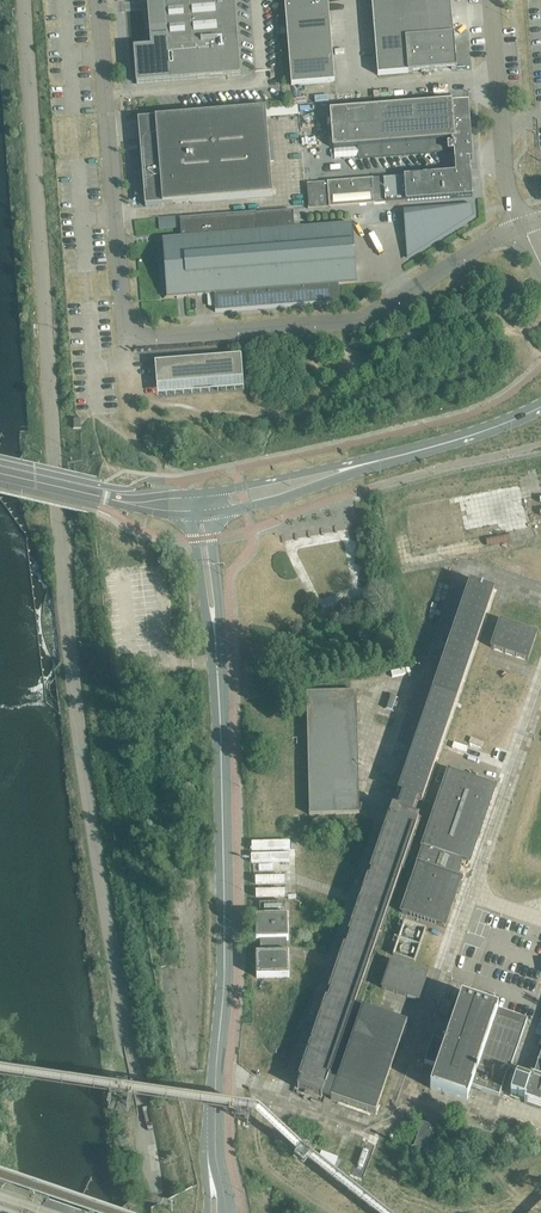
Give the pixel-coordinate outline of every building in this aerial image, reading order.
[(164,0),(163,1),(162,2),(162,3),(162,4),(162,5),(163,5),(163,6),(164,6),(165,6),(168,45),(133,48),(136,84),(241,75),(235,0),(164,0)] [(404,24),(403,21),(452,17),(451,0),(371,0),(373,27),(404,24)] [(284,8),(286,25),(330,22),(328,4),(284,8)] [(405,39),(429,37),(453,35),(452,17),(403,21),(404,24),(405,39)] [(286,25),(287,42),(331,39),(330,22),(286,25)] [(373,27),(374,42),(405,39),(404,24),(373,27)] [(453,35),(429,37),(432,71),(456,69),(453,35)] [(407,73),(432,71),(429,37),(405,39),(406,54),(407,73)] [(287,42),(288,59),(332,56),(331,39),(287,42)] [(374,42),(376,57),(406,54),(405,39),(374,42)] [(407,73),(406,54),(376,57),(377,75),(407,73)] [(334,82),(332,56),(288,59),(290,85),(334,82)] [(467,101),(330,112),(334,160),(454,151),(456,174),(383,179),(385,203),(474,196),(467,101)] [(145,206),(272,196),(265,109),(153,118),(155,120),(156,120),(158,137),(140,139),(145,206)] [(374,204),(372,180),(328,184),(328,186),(325,186),(325,183),(306,185),(308,208),(327,207),(330,207),(374,204)] [(403,210),(407,258),(476,215),(475,204),(403,210)] [(293,229),(293,211),(247,214),(180,219),(181,238),(162,239),(167,298),(214,294),(215,312),(340,302),(339,284),(357,283),(352,224),(293,229)] [(180,236),(180,216),(160,216),(160,236),(180,236)] [(241,355),(155,362),(156,385),(243,378),(241,355)] [(469,585),(397,794),(401,795),(417,801),(420,802),(492,593),(469,585)] [(528,662),(537,634),(499,621),(490,648),(528,662)] [(356,692),(305,694),(306,696),(308,813),(308,815),(358,814),(358,812),(355,694),(356,694),(356,692)] [(420,851),(415,866),(416,867),(416,865),(452,878),(458,860),(467,863),(471,850),(472,850),(472,849),(473,846),(473,845),(474,843),(474,842),(475,839),(475,840),(476,839),(475,839),(476,836),(477,835),(476,835),(477,833),(478,833),(478,832),(478,829),(479,829),(479,828),(480,826),(480,825),(481,823),(481,822),(482,819),(483,818),(482,818),(483,816),(484,815),(483,815),(484,812),(485,812),(485,811),(485,809),(486,809),(486,808),(487,806),(487,805),(488,802),(488,801),(493,788),(472,781),(472,783),(466,781),(467,779),(461,777),(447,772),(438,796),(432,813),(419,851),(420,851)] [(302,1072),(297,1089),(306,1092),(306,1091),(311,1092),(311,1094),(320,1097),(324,1086),(325,1087),(417,819),(411,817),(417,801),(401,795),(396,811),(391,810),(391,811),(392,812),(390,816),(389,816),(369,874),(370,874),(369,878),(368,878),(348,936),(349,936),(347,942),(346,941),(327,997),(328,997),(326,1002),(325,1001),(310,1044),(310,1045),(307,1053),(307,1054),(304,1062),(304,1063),(301,1071),(301,1070),(301,1071),(302,1072)] [(416,867),(400,914),(430,924),(442,928),(458,881),(459,880),(452,878),(416,865),(416,867)] [(285,940),(288,940),(287,916),(254,917),(254,941),(259,941),(259,954),(255,954),(255,978),(289,977),(288,953),(285,953),(285,940)] [(391,963),(382,990),(417,1002),(426,975),(391,963)] [(432,1040),(424,1064),(437,1068),(431,1088),(466,1100),(470,1087),(498,1096),(506,1071),(508,1072),(526,1020),(520,1018),(514,1016),(508,1014),(502,1012),(496,1010),(490,1008),(484,1006),(478,1004),(472,1002),(466,1000),(462,998),(454,1020),(446,1045),(432,1040)] [(451,1002),(444,1000),(439,1013),(446,1016),(451,1002)] [(329,1099),(329,1100),(374,1115),(375,1115),(374,1114),(404,1026),(405,1026),(405,1025),(403,1024),(376,1015),(360,1010),(361,1011),(331,1099),(329,1099)] [(532,1077),(540,1080),(540,1051),(532,1077)] [(509,1095),(510,1095),(510,1096),(514,1098),(513,1099),(518,1101),(518,1099),(522,1101),(522,1100),(523,1100),(524,1100),(523,1103),(540,1109),(540,1080),(532,1077),(530,1082),(529,1081),(516,1076),(509,1095)] [(416,1139),(430,1144),(436,1127),(422,1122),(416,1139)] [(428,1151),(430,1146),(416,1141),(414,1146),(428,1151)]
